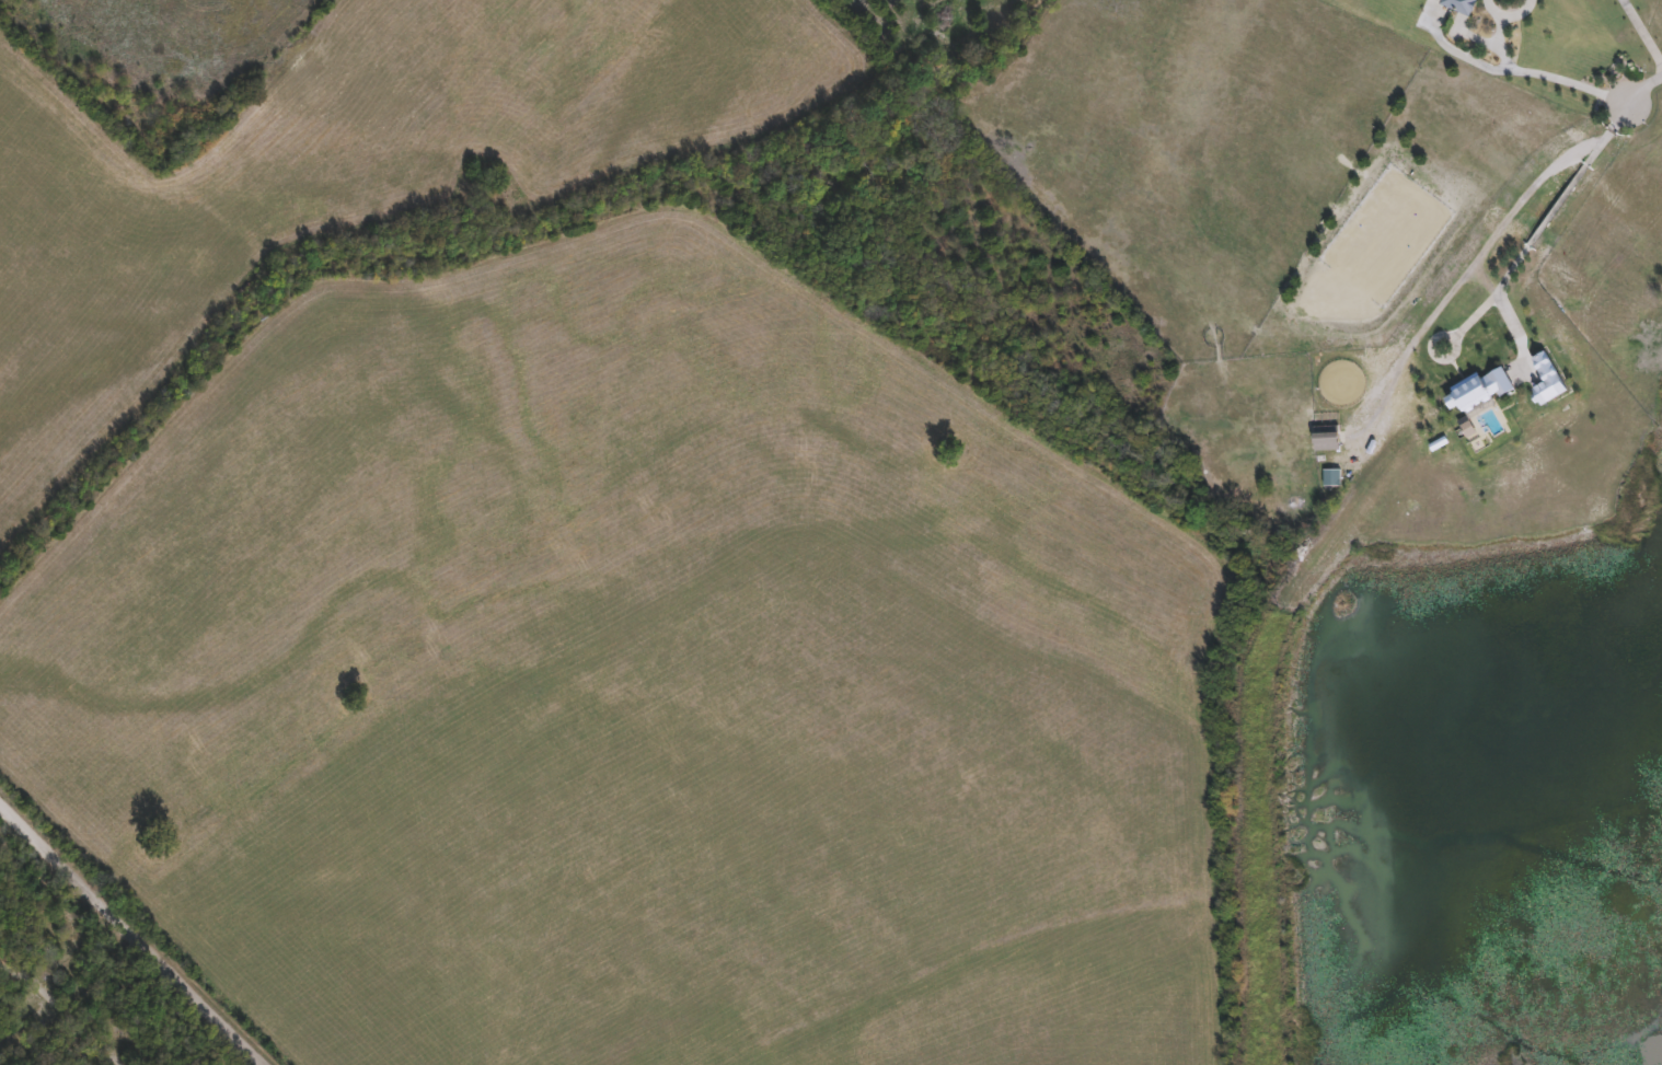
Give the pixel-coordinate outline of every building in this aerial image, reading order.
[(1513,390),(1464,416),(1458,407),(1452,410),(1447,403),(1454,398),(1450,391),(1478,374),(1481,380),(1502,369),(1513,390)] [(1339,427),(1339,450),(1314,451),(1314,428),(1339,427)] [(1341,487),(1324,487),(1324,472),(1341,472),(1341,487)]
